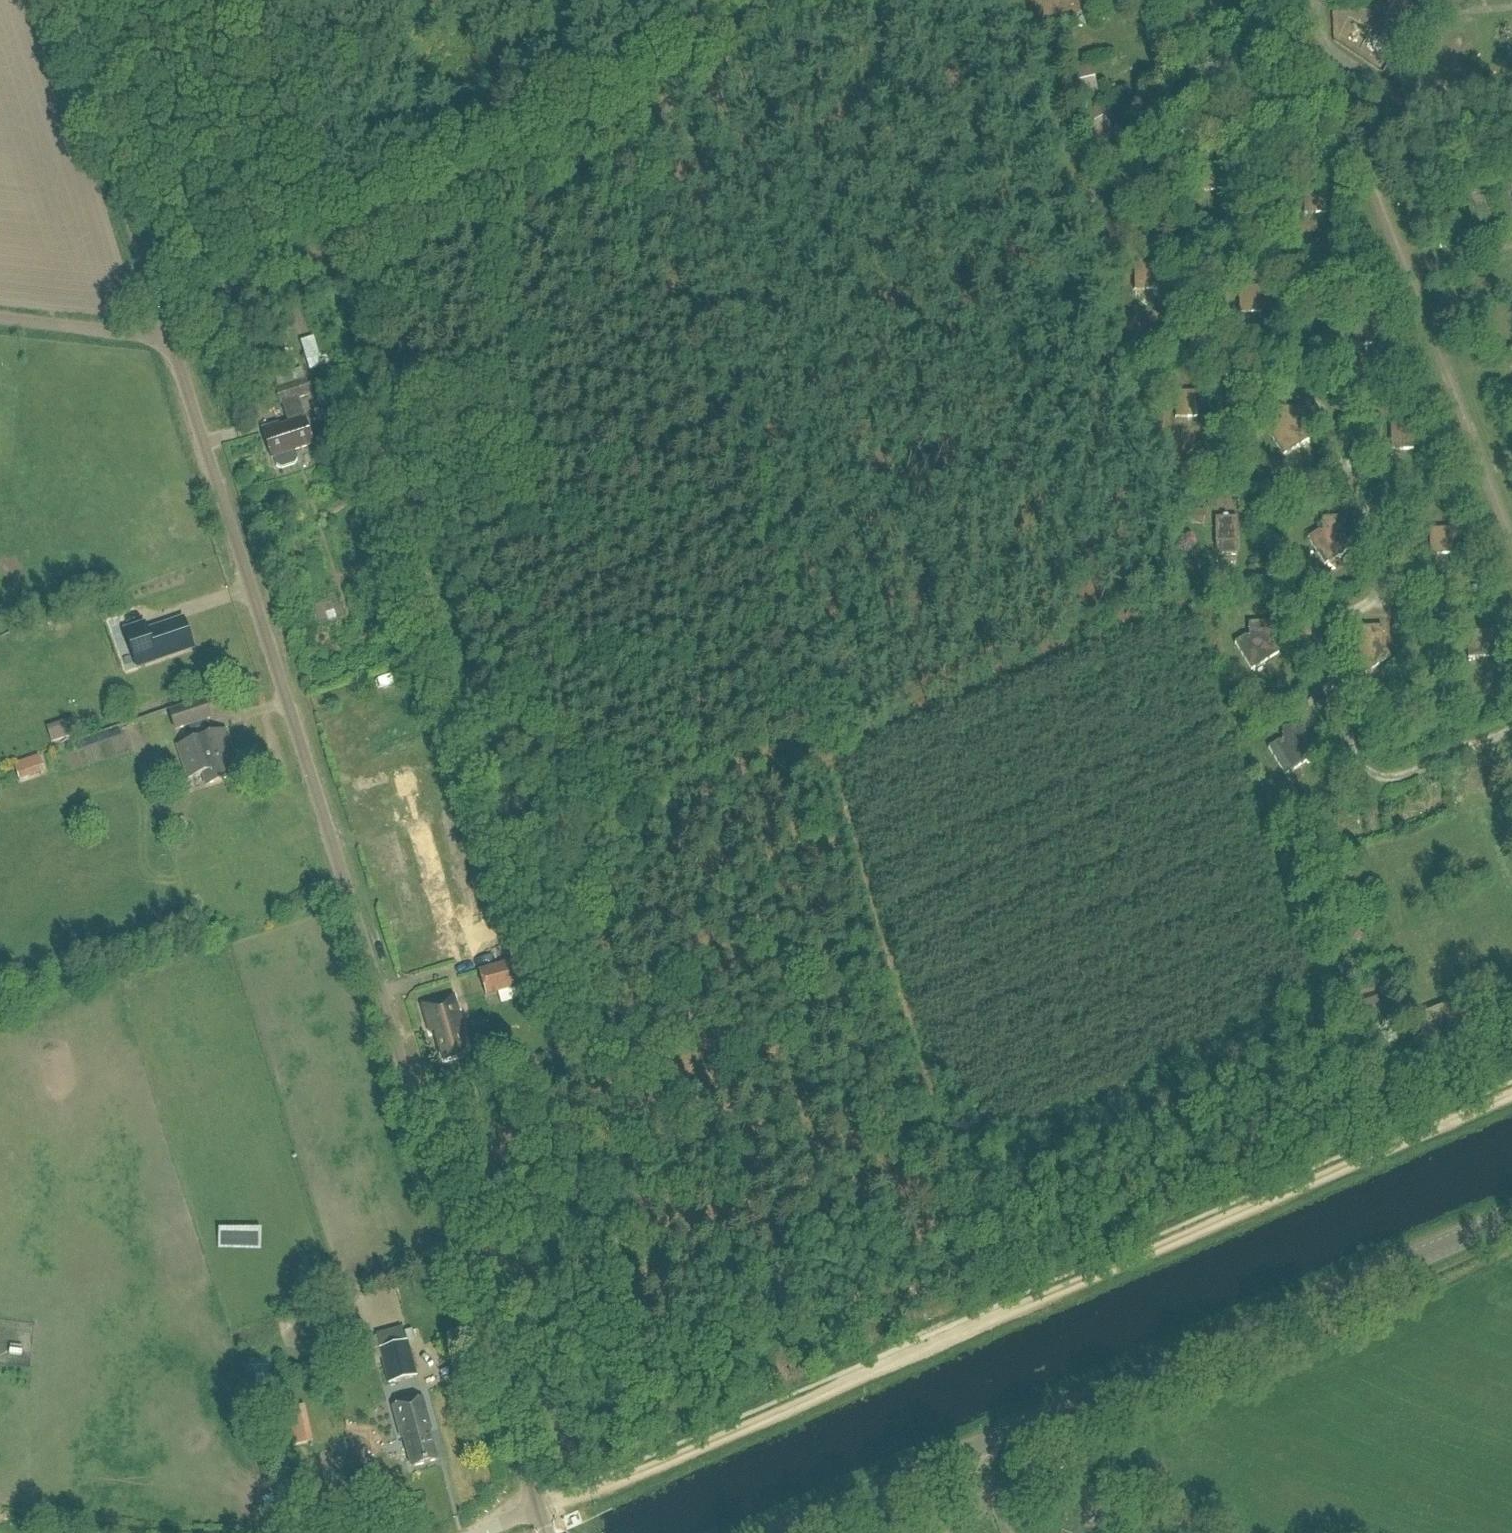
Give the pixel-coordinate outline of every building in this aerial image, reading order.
[(1054,11),(1083,0),(1050,0),(1054,11)] [(1097,91),(1092,69),(1067,75),(1072,97),(1097,91)] [(1118,146),(1098,109),(1076,121),(1095,158),(1118,146)] [(1326,215),(1325,190),(1303,191),(1304,216),(1326,215)] [(1157,291),(1156,266),(1134,266),(1135,292),(1157,291)] [(1261,314),(1261,289),(1238,290),(1239,315),(1261,314)] [(1374,347),(1373,321),(1351,322),(1352,347),(1374,347)] [(307,342),(313,372),(328,369),(322,339),(307,342)] [(310,397),(302,371),(276,379),(279,390),(276,391),(280,406),(282,406),(288,426),(263,434),(271,459),(274,458),(277,466),(282,469),(295,466),(297,460),(295,452),(312,447),(298,401),(310,397)] [(1197,419),(1197,394),(1174,394),(1175,420),(1197,419)] [(337,416),(333,402),(312,407),(316,422),(337,416)] [(1303,435),(1302,410),(1280,410),(1280,423),(1266,431),(1284,458),(1308,443),(1303,435)] [(1413,452),(1413,426),(1391,427),(1391,452),(1413,452)] [(1238,549),(1237,519),(1215,520),(1215,549),(1218,557),(1235,557),(1238,549)] [(1345,544),(1344,519),(1322,520),(1322,531),(1309,539),(1325,567),(1352,550),(1348,544),(1345,544)] [(1452,556),(1451,531),(1429,532),(1430,557),(1452,556)] [(192,649),(182,620),(146,633),(156,661),(192,649)] [(1272,649),(1271,624),(1248,625),(1249,636),(1233,646),(1250,672),(1276,655),(1272,649)] [(112,635),(122,664),(145,656),(135,627),(112,635)] [(1383,654),(1382,628),(1360,629),(1361,640),(1348,649),(1364,675),(1391,659),(1387,653),(1383,654)] [(1491,659),(1489,634),(1467,635),(1468,660),(1491,659)] [(213,720),(207,701),(173,712),(179,731),(213,720)] [(1305,754),(1304,729),(1282,729),(1282,742),(1268,751),(1283,776),(1309,761),(1305,754)] [(176,749),(187,781),(202,776),(206,787),(237,777),(227,749),(231,748),(226,732),(197,742),(176,749)] [(44,757),(18,767),(26,786),(51,776),(44,757)] [(532,984),(524,958),(479,971),(486,998),(532,984)] [(471,1055),(454,998),(423,1007),(429,1027),(434,1026),(444,1063),(471,1055)] [(483,1019),(470,1023),(475,1038),(488,1033),(483,1019)] [(404,1343),(401,1331),(386,1335),(389,1346),(379,1349),(388,1385),(416,1378),(407,1342),(404,1343)] [(9,1358),(9,1344),(0,1344),(0,1358),(9,1358)] [(432,1433),(423,1400),(392,1408),(402,1441),(404,1440),(412,1469),(438,1462),(430,1433),(432,1433)]
